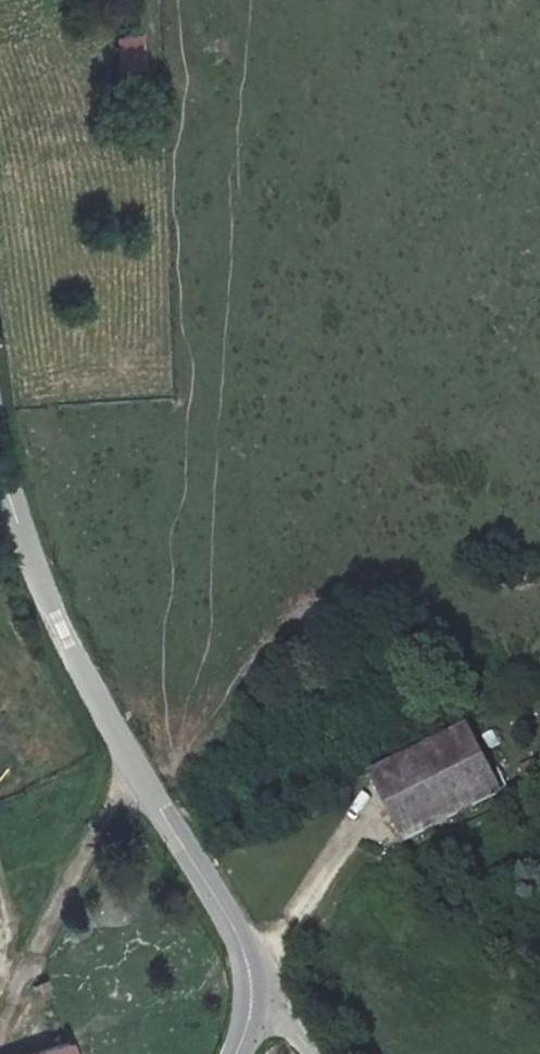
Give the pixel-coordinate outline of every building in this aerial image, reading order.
[(142,58),(139,32),(113,35),(116,61),(142,58)] [(367,774),(400,841),(497,792),(462,724),(367,774)] [(58,1038),(10,1053),(63,1053),(58,1038)]
